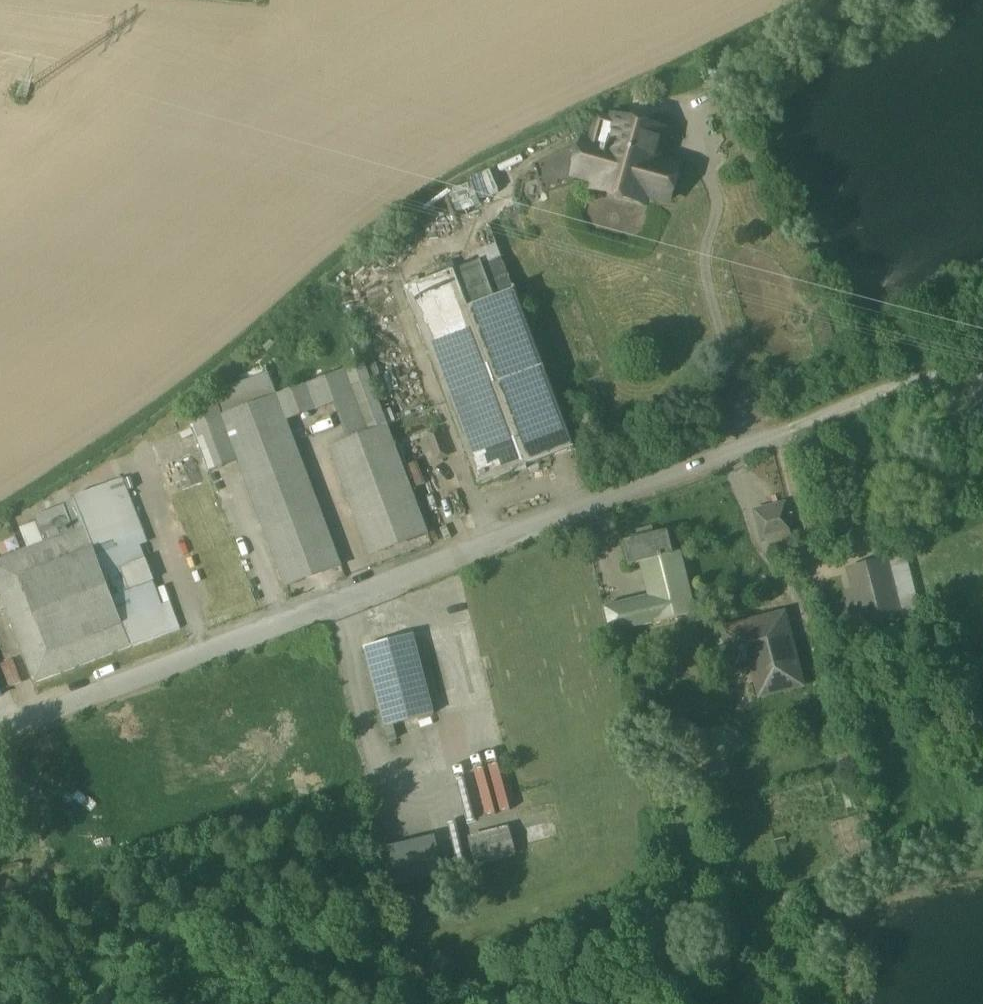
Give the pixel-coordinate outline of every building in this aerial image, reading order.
[(666,135),(618,119),(609,150),(595,146),(585,179),(598,183),(595,191),(644,206),(647,196),(670,204),(680,172),(657,165),(666,135)] [(586,143),(576,175),(576,176),(585,179),(595,146),(586,143)] [(539,166),(518,171),(519,173),(516,189),(520,203),(551,193),(547,186),(546,186),(545,186),(539,166)] [(480,263),(494,302),(515,294),(498,246),(477,254),(480,263)] [(480,263),(404,292),(432,367),(463,356),(480,349),(466,312),(491,303),(494,302),(480,263)] [(361,286),(339,295),(353,332),(376,324),(361,286)] [(494,302),(491,303),(549,458),(573,449),(515,294),(494,302)] [(524,467),(549,458),(491,303),(466,312),(480,349),(524,467)] [(524,467),(480,349),(463,356),(432,367),(477,485),(524,467)] [(429,534),(365,365),(307,386),(316,410),(335,403),(349,441),(330,448),(371,556),(429,534)] [(268,374),(214,394),(217,403),(222,417),(277,397),(268,374)] [(307,386),(278,397),(278,398),(287,421),(316,410),(307,386)] [(277,397),(222,417),(217,403),(188,414),(209,472),(238,461),(286,587),(342,567),(287,421),(278,398),(278,397),(277,397)] [(123,478),(74,497),(76,501),(35,517),(37,523),(45,543),(30,548),(37,564),(32,566),(34,573),(30,575),(31,579),(27,580),(35,602),(7,613),(34,684),(173,632),(140,545),(148,542),(123,478)] [(786,506),(756,513),(764,544),(794,537),(786,506)] [(37,523),(23,528),(30,548),(45,543),(37,523)] [(641,564),(656,623),(698,613),(684,555),(674,557),(669,535),(625,545),(630,567),(641,564)] [(0,560),(0,593),(7,613),(35,602),(27,580),(31,579),(30,575),(34,573),(32,566),(37,564),(30,548),(0,560)] [(885,565),(853,573),(866,629),(899,621),(895,608),(885,565)] [(645,598),(605,608),(611,635),(652,624),(645,598)] [(786,618),(725,632),(732,662),(758,656),(767,697),(802,689),(786,618)] [(415,636),(366,648),(364,648),(365,650),(370,668),(369,668),(370,670),(375,688),(374,688),(375,690),(375,689),(380,707),(379,707),(380,709),(385,726),(384,726),(385,728),(394,726),(435,715),(415,636)] [(14,660),(1,665),(10,687),(22,683),(14,660)] [(394,726),(385,728),(389,740),(388,740),(389,742),(398,740),(394,726)] [(661,731),(654,733),(657,744),(664,742),(661,731)] [(854,796),(845,799),(848,811),(857,808),(854,796)] [(554,809),(523,817),(530,844),(561,837),(554,809)] [(511,829),(471,839),(477,864),(517,854),(511,829)] [(393,886),(445,870),(434,832),(382,848),(393,886)]
